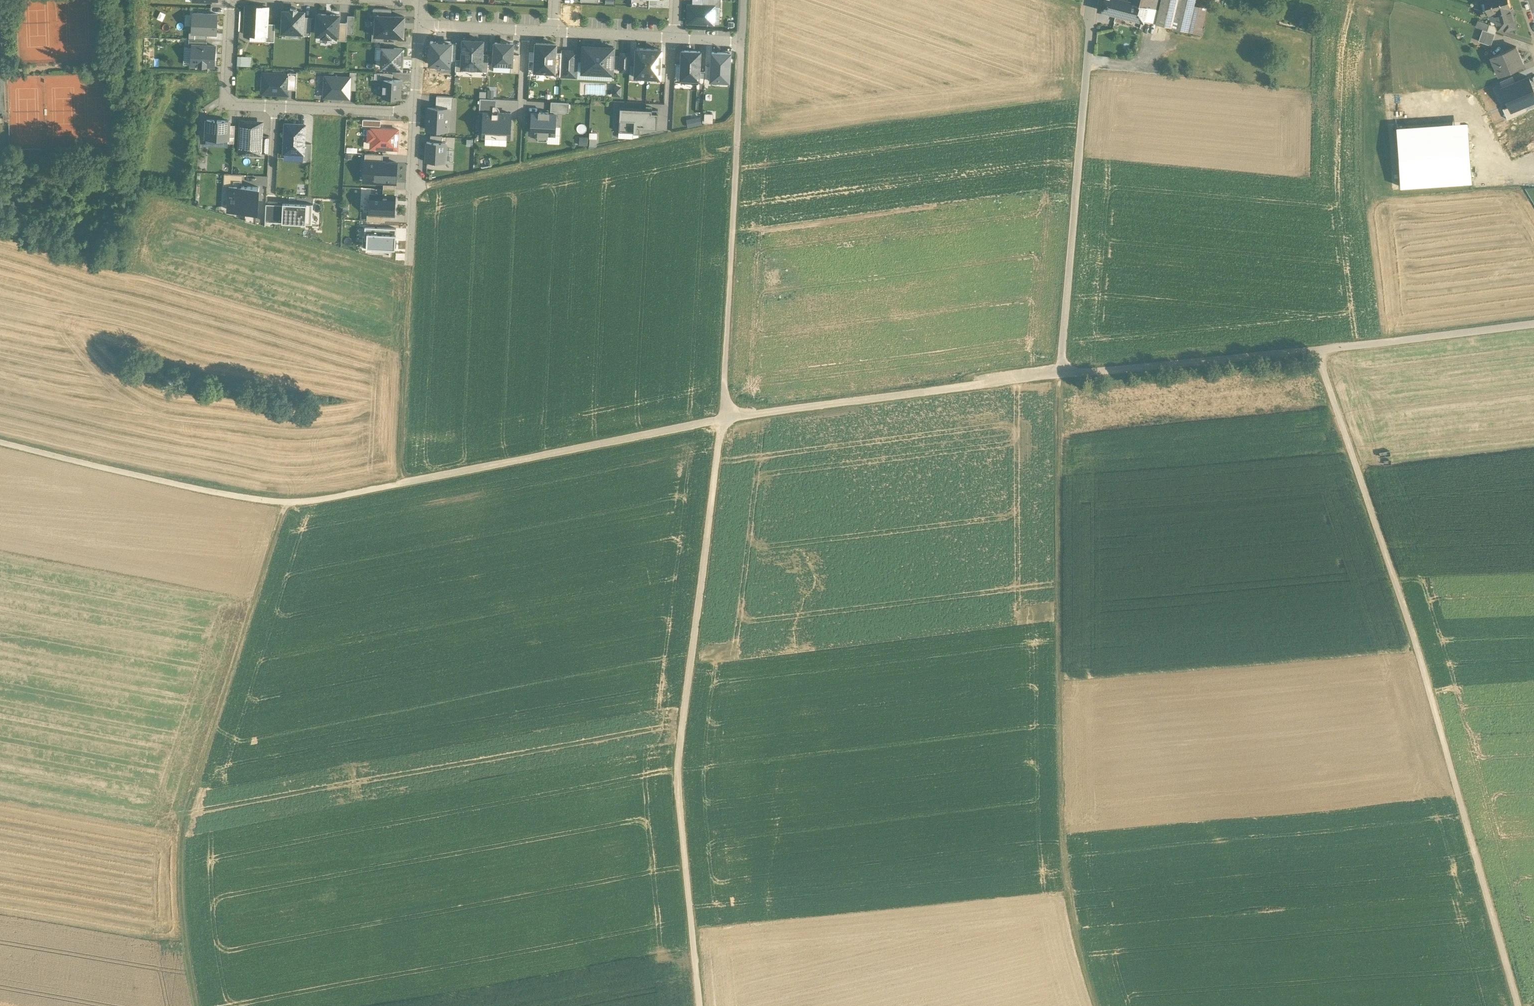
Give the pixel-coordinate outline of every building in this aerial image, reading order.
[(1098,9),(1141,20),(1155,24),(1158,9),(1145,6),(1128,1),(1122,0),(1100,0),(1098,9)] [(1145,6),(1158,9),(1160,0),(1147,0),(1145,6)] [(1158,9),(1155,24),(1171,28),(1178,0),(1160,0),(1158,9)] [(1171,28),(1187,31),(1194,3),(1194,0),(1178,0),(1171,28)] [(1492,7),(1494,13),(1511,8),(1508,0),(1490,0),(1492,7)] [(1205,6),(1194,3),(1187,31),(1199,34),(1205,6)] [(702,6),(688,5),(687,23),(713,24),(714,7),(714,6),(702,6)] [(268,8),(246,7),(244,34),(266,35),(267,23),(268,8)] [(1492,7),(1480,10),(1482,16),(1494,13),(1492,7)] [(1511,8),(1494,13),(1498,27),(1504,25),(1505,30),(1516,27),(1512,14),(1514,14),(1512,8),(1511,8)] [(290,11),(283,10),(282,32),(303,33),(304,17),(304,11),(297,11),(297,9),(290,9),(290,11)] [(191,32),(208,33),(218,33),(219,14),(192,13),(191,32)] [(338,15),(318,14),(317,34),(322,34),(322,36),(330,37),(330,35),(338,35),(338,23),(338,15)] [(391,16),(376,15),(375,33),(375,35),(384,35),(403,36),(404,16),(391,16)] [(311,17),(304,17),(303,33),(303,34),(311,35),(311,17)] [(1489,24),(1478,21),(1476,27),(1483,29),(1487,31),(1489,24)] [(267,23),(266,35),(266,41),(274,42),(275,24),(267,23)] [(347,23),(338,23),(338,35),(337,40),(346,41),(347,33),(347,23)] [(1487,31),(1483,29),(1479,41),(1491,45),(1495,33),(1487,31)] [(384,41),(384,35),(375,35),(375,33),(372,33),(372,41),(380,41),(384,41)] [(188,47),(193,47),(193,45),(208,45),(208,40),(189,39),(188,47)] [(483,40),(463,39),(462,60),(462,67),(482,68),(482,54),(483,40)] [(450,61),(451,43),(451,42),(429,41),(428,64),(450,65),(450,61)] [(493,65),(511,65),(512,55),(512,43),(494,42),(493,65)] [(534,72),(554,73),(555,52),(555,44),(536,43),(535,60),(534,72)] [(208,45),(193,45),(193,47),(192,64),(214,65),(214,58),(215,59),(216,52),(215,52),(215,46),(208,45)] [(613,47),(583,45),(583,53),(582,60),(582,72),(612,73),(613,47)] [(1516,46),(1492,57),(1496,66),(1498,65),(1502,74),(1524,65),(1516,46)] [(394,48),(382,47),(382,67),(401,68),(402,48),(394,48)] [(635,47),(635,65),(634,77),(659,78),(661,78),(661,67),(662,49),(635,47)] [(582,60),(583,53),(577,53),(577,51),(561,50),(561,53),(560,77),(576,77),(577,60),(582,60)] [(700,51),(682,50),(681,65),(680,83),(698,84),(699,72),(700,51)] [(711,52),(711,66),(710,80),(728,81),(730,53),(711,52)] [(628,54),(620,53),(620,71),(628,71),(628,54)] [(511,72),(519,73),(520,55),(512,55),(511,65),(511,72)] [(288,74),(263,73),(262,94),(288,94),(288,90),(288,74)] [(288,74),(288,90),(296,90),(296,73),(288,73),(288,74)] [(350,78),(325,76),(324,96),(349,98),(349,90),(350,78)] [(1500,81),(1503,88),(1515,83),(1513,76),(1500,81)] [(1529,77),(1515,83),(1503,88),(1510,106),(1512,110),(1525,104),(1533,100),(1533,90),(1529,77)] [(400,99),(401,80),(393,80),(384,79),(383,98),(400,99)] [(436,96),(436,108),(448,109),(453,109),(453,97),(436,96)] [(493,107),(496,107),(496,99),(480,99),(479,112),(483,112),(493,112),(493,107)] [(550,112),(568,112),(569,103),(551,102),(550,112)] [(1503,109),(1507,120),(1528,111),(1525,104),(1512,110),(1510,106),(1503,109)] [(619,131),(633,132),(639,133),(640,128),(657,129),(658,115),(658,110),(620,107),(619,131)] [(448,130),(448,109),(436,108),(427,108),(426,130),(448,130)] [(1507,120),(1513,129),(1521,124),(1520,123),(1533,115),(1531,110),(1528,111),(1507,120)] [(510,137),(511,113),(500,113),(493,112),(483,112),(482,136),(510,137)] [(547,134),(554,135),(555,115),(548,114),(548,113),(539,112),(539,113),(532,113),(531,134),(537,134),(537,136),(547,136),(547,134)] [(1520,123),(1521,124),(1533,148),(1533,147),(1533,115),(1520,123)] [(701,124),(700,117),(686,120),(688,126),(701,124)] [(215,120),(207,119),(206,138),(228,139),(229,124),(229,120),(217,120),(217,121),(215,121),(215,120)] [(262,121),(241,120),(239,155),(260,156),(262,121)] [(1470,181),(1466,122),(1397,127),(1401,186),(1470,181)] [(305,125),(285,124),(283,153),(303,154),(304,143),(305,125)] [(397,149),(398,129),(372,128),(372,130),(369,130),(368,140),(371,140),(371,148),(384,148),(397,149)] [(592,131),(592,138),(585,138),(584,144),(599,144),(600,131),(592,131)] [(430,142),(426,142),(425,161),(435,161),(435,163),(446,163),(447,148),(446,148),(446,142),(442,142),(430,142)] [(312,143),(304,143),(303,154),(303,160),(311,161),(312,143)] [(383,162),(364,161),(364,171),(369,172),(369,181),(384,182),(395,183),(396,162),(383,162)] [(229,186),(242,187),(243,176),(224,175),(224,186),(229,186)] [(242,187),(229,186),(228,213),(245,213),(257,214),(258,188),(242,187)] [(394,214),(395,195),(383,194),(370,194),(369,213),(385,213),(394,214)] [(283,203),(283,206),(281,223),(311,225),(312,205),(283,203)] [(265,222),(281,223),(283,206),(266,205),(265,222)] [(256,225),(257,214),(245,213),(245,221),(256,225)] [(384,221),(385,213),(369,213),(367,213),(367,221),(384,221)] [(396,228),(365,227),(364,239),(366,240),(366,247),(371,248),(371,251),(390,252),(390,249),(395,249),(396,228)]
